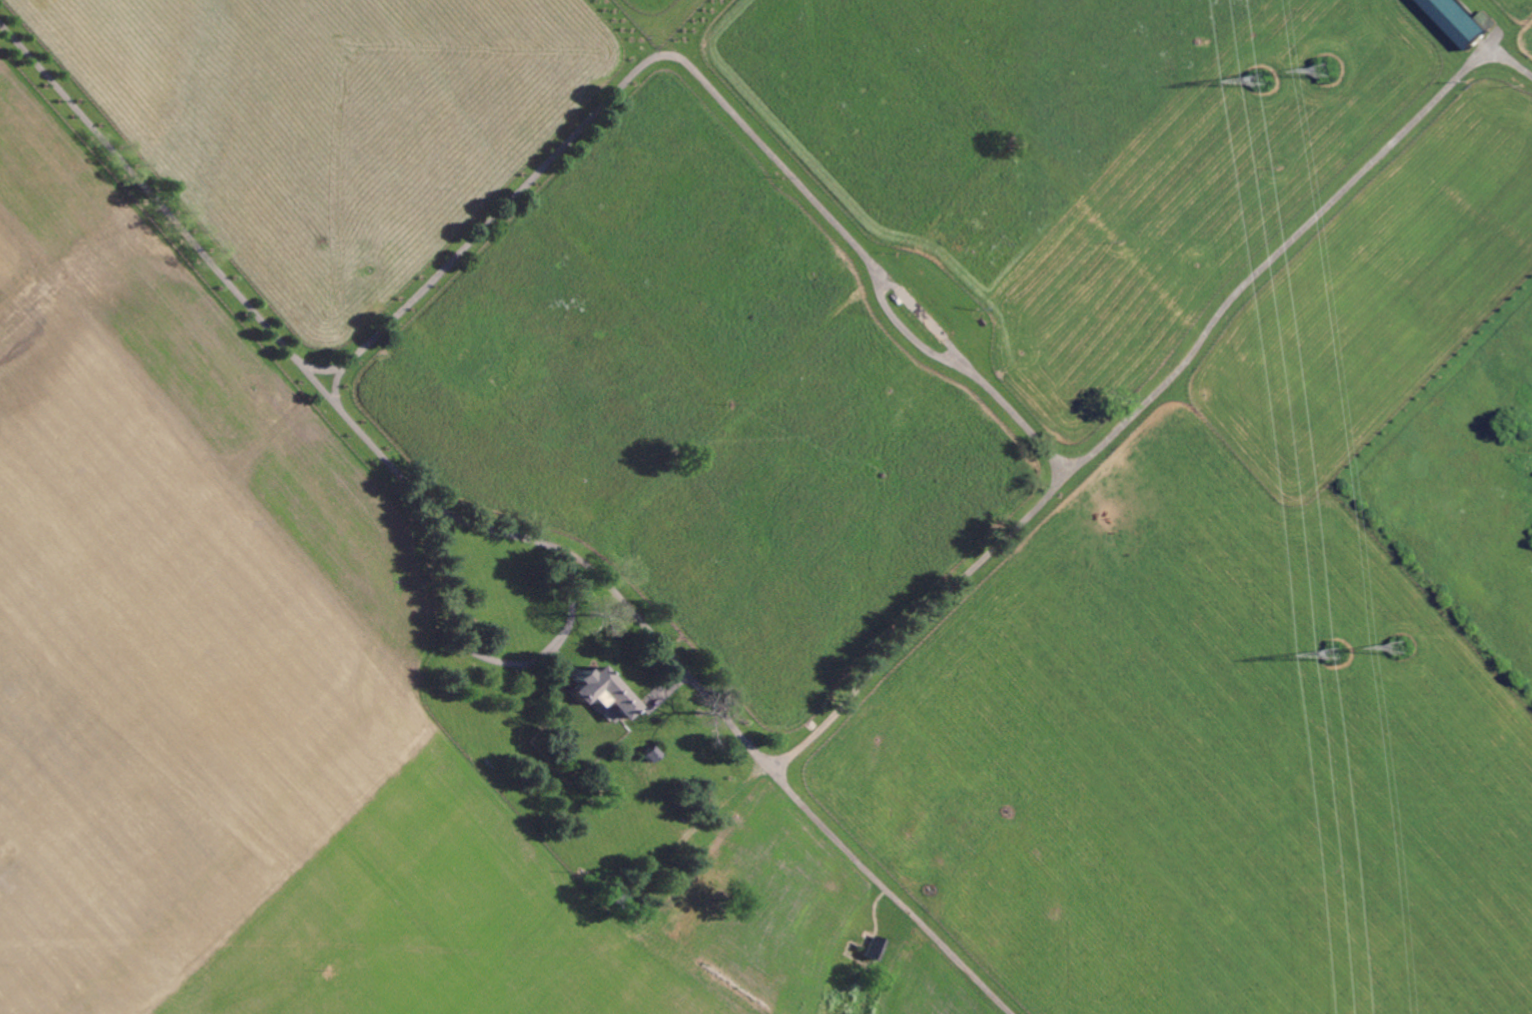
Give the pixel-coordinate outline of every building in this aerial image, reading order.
[(1477,51),(1498,30),(1468,0),(1428,0),(1477,51)] [(586,705),(593,699),(614,722),(623,715),(627,720),(643,706),(605,665),(597,672),(593,668),(579,680),(583,684),(575,692),(586,705)]
